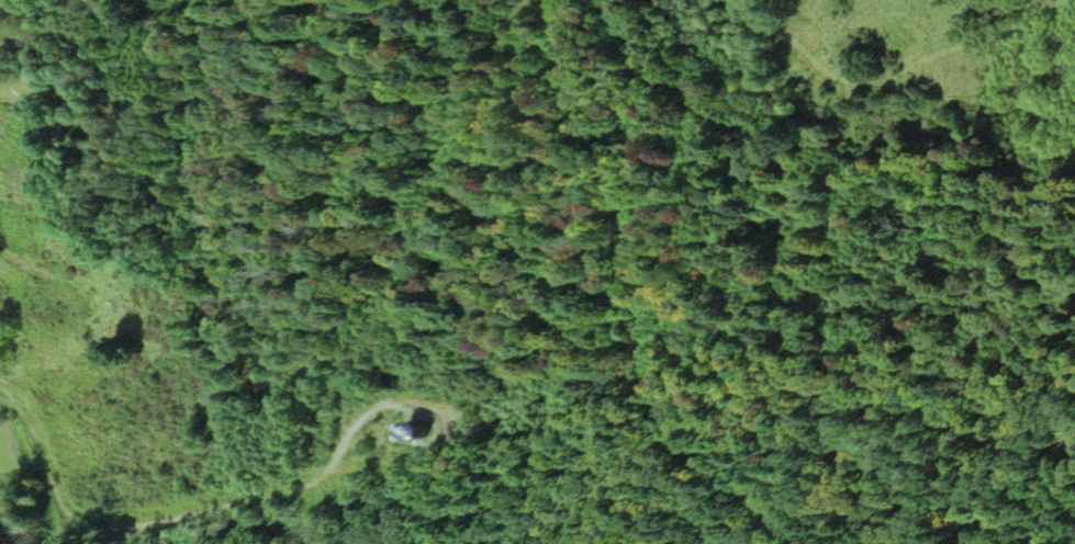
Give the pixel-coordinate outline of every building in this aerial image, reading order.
[(423,425),(409,426),(410,439),(423,439),(423,425)]
